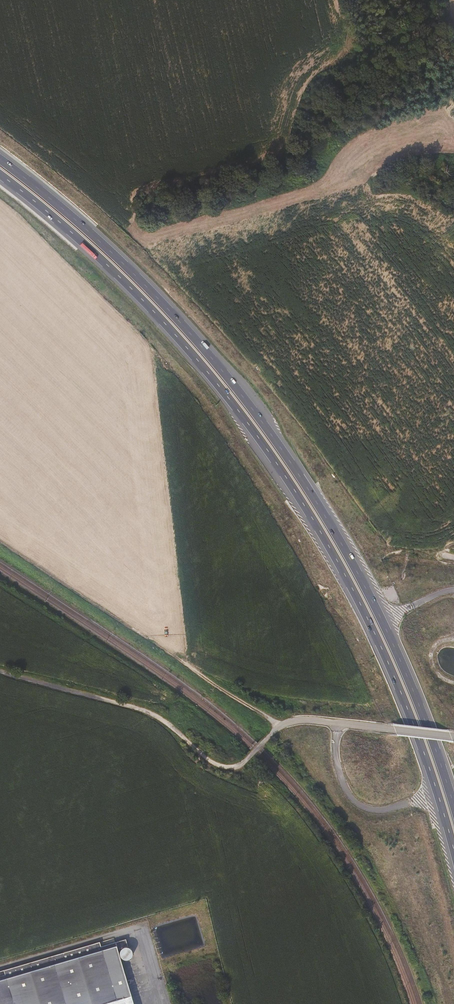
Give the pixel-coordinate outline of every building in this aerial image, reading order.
[(116,952),(127,949),(125,940),(99,948),(97,940),(45,956),(0,970),(0,1003),(132,1003),(116,952)]
